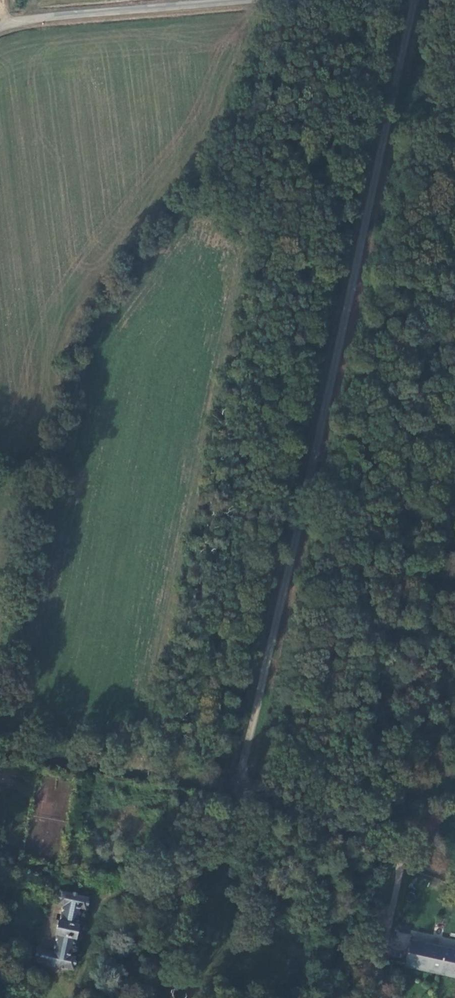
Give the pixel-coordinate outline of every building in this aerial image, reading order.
[(80,883),(84,869),(76,867),(73,881),(80,883)] [(39,950),(36,965),(72,973),(75,958),(70,957),(74,940),(76,940),(79,927),(77,926),(80,910),(85,911),(88,897),(61,891),(58,905),(63,906),(60,922),(58,921),(55,936),(57,936),(54,953),(39,950)] [(49,904),(39,950),(54,953),(57,936),(55,936),(58,921),(60,922),(63,906),(58,905),(49,904)] [(411,942),(406,968),(454,978),(454,952),(411,942)]
